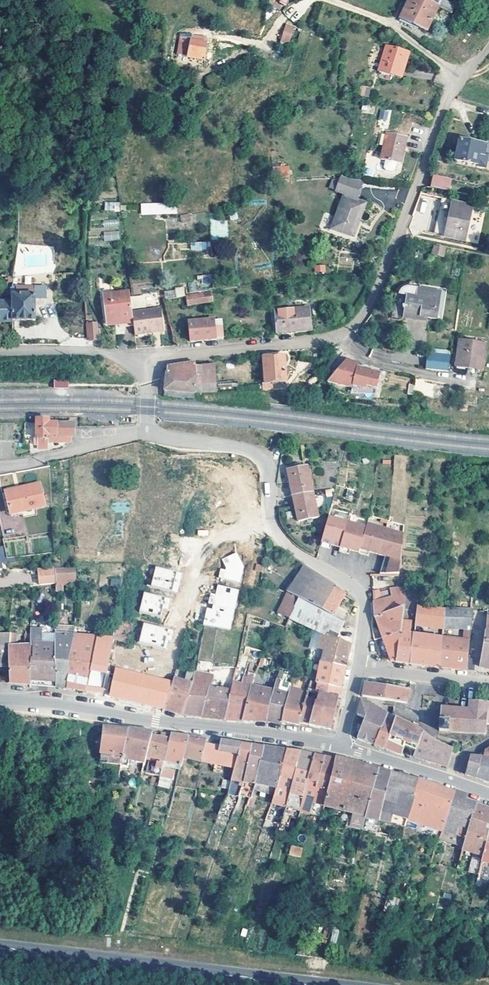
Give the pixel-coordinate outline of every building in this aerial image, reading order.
[(424,0),(406,0),(398,18),(423,29),(434,4),(424,0)] [(286,23),(280,41),(289,44),(295,26),(286,23)] [(468,33),(466,31),(460,41),(462,42),(468,33)] [(204,41),(185,40),(184,55),(202,57),(204,41)] [(403,49),(385,44),(376,71),(399,77),(402,65),(398,64),(403,49)] [(406,51),(403,49),(398,64),(402,65),(406,51)] [(202,57),(184,55),(184,62),(202,63),(202,57)] [(388,121),(391,110),(380,108),(378,119),(388,121)] [(379,159),(383,160),(381,167),(384,170),(389,171),(393,169),(394,163),(399,164),(404,138),(385,134),(379,159)] [(484,145),(457,140),(453,161),(480,166),(482,158),(485,158),(486,152),(483,151),(484,145)] [(290,165),(273,165),(273,178),(290,178),(290,165)] [(450,178),(431,175),(428,186),(448,190),(450,178)] [(361,181),(357,181),(348,180),(330,227),(351,235),(364,203),(356,199),(361,181)] [(446,223),(467,227),(471,206),(451,202),(451,198),(440,196),(435,221),(446,223)] [(120,211),(120,202),(104,202),(104,211),(120,211)] [(141,216),(177,213),(176,202),(140,204),(141,216)] [(210,238),(228,237),(227,220),(210,220),(210,238)] [(446,225),(435,222),(433,232),(444,235),(446,225)] [(467,227),(446,223),(446,225),(444,235),(464,238),(467,227)] [(104,241),(120,240),(119,230),(103,231),(104,241)] [(190,250),(210,249),(209,241),(190,242),(190,250)] [(445,256),(446,246),(432,244),(431,255),(445,256)] [(210,285),(210,276),(200,276),(200,284),(210,285)] [(33,294),(35,294),(38,294),(38,286),(10,286),(11,294),(10,301),(10,320),(33,320),(33,294)] [(175,295),(174,288),(164,289),(165,297),(175,295)] [(400,313),(435,318),(439,291),(421,288),(420,297),(403,295),(402,303),(401,308),(400,313)] [(131,321),(130,311),(129,301),(128,290),(102,293),(105,319),(116,318),(116,322),(131,321)] [(210,301),(209,291),(184,295),(186,305),(210,301)] [(10,301),(0,301),(0,320),(10,320),(10,301)] [(309,330),(306,307),(268,310),(269,321),(274,320),(275,333),(288,332),(309,330)] [(157,308),(130,311),(131,321),(132,334),(159,331),(157,308)] [(88,314),(88,312),(85,312),(86,340),(100,339),(101,332),(95,322),(90,322),(90,315),(88,314)] [(212,320),(212,319),(187,321),(188,341),(206,339),(221,338),(219,320),(212,320)] [(482,344),(457,340),(453,366),(479,370),(482,344)] [(449,355),(426,352),(424,368),(447,372),(449,355)] [(284,381),(282,355),(261,357),(263,382),(260,382),(260,389),(272,388),(271,382),(284,381)] [(194,366),(193,361),(164,367),(162,390),(191,393),(192,390),(195,391),(198,389),(198,382),(213,382),(212,364),(194,366)] [(357,369),(342,366),(328,383),(353,388),(353,386),(366,389),(366,386),(377,388),(380,373),(357,369)] [(53,389),(69,388),(69,385),(69,380),(53,380),(53,385),(53,389)] [(433,396),(434,383),(408,381),(407,394),(433,396)] [(353,386),(353,388),(351,395),(375,395),(377,388),(366,386),(366,389),(353,386)] [(49,422),(50,419),(36,418),(36,422),(36,439),(34,439),(34,446),(38,446),(38,449),(47,449),(47,443),(71,443),(71,437),(74,437),(74,426),(74,422),(49,422)] [(286,468),(292,494),(311,489),(306,463),(300,465),(299,462),(294,463),(295,466),(286,468)] [(44,504),(38,482),(19,487),(19,489),(5,492),(11,513),(44,504)] [(311,489),(292,494),(298,520),(317,516),(311,489)] [(346,521),(326,516),(319,544),(328,547),(330,543),(339,546),(346,521)] [(365,527),(346,521),(339,546),(338,550),(347,553),(348,549),(357,552),(365,527)] [(366,523),(365,527),(357,552),(367,555),(368,551),(377,554),(384,529),(366,523)] [(402,534),(384,529),(377,554),(383,556),(378,573),(397,574),(402,534)] [(225,555),(222,569),(220,568),(218,578),(238,582),(243,558),(225,555)] [(286,626),(289,618),(299,598),(331,615),(331,614),(344,593),(344,592),(304,564),(287,591),(287,592),(276,617),(270,615),(268,620),(271,621),(286,626)] [(54,582),(53,567),(37,568),(38,583),(54,582)] [(153,567),(152,588),(171,589),(173,569),(153,567)] [(75,568),(54,569),(54,582),(55,592),(62,592),(62,586),(75,586),(75,568)] [(175,571),(171,591),(178,592),(181,572),(175,571)] [(398,643),(401,614),(405,587),(390,587),(392,597),(389,598),(388,597),(379,599),(378,590),(386,588),(384,581),(372,583),(374,617),(381,637),(394,633),(398,643)] [(202,624),(230,630),(239,589),(217,584),(215,594),(210,593),(207,605),(202,624)] [(138,613),(165,620),(170,597),(143,591),(138,613)] [(299,598),(289,618),(321,632),(317,648),(323,650),(322,654),(320,659),(344,665),(347,652),(349,644),(336,638),(343,620),(331,614),(331,615),(299,598)] [(422,602),(417,601),(414,624),(441,627),(442,624),(443,609),(421,606),(422,602)] [(445,609),(443,609),(442,624),(457,625),(459,609),(445,609)] [(470,621),(471,616),(471,610),(470,609),(459,609),(457,625),(457,628),(466,628),(466,632),(469,632),(470,621)] [(412,616),(401,614),(398,643),(395,661),(400,662),(408,663),(411,633),(409,633),(410,623),(412,623),(412,616)] [(111,636),(112,636),(126,641),(131,625),(116,622),(114,628),(111,636)] [(143,623),(139,643),(166,648),(170,628),(143,623)] [(29,626),(29,632),(29,644),(31,644),(31,659),(29,659),(29,684),(42,685),(55,686),(54,642),(42,642),(42,628),(29,626)] [(488,667),(488,630),(486,629),(481,657),(478,656),(478,661),(480,662),(479,666),(488,667)] [(8,632),(0,633),(0,667),(8,666),(7,646),(8,632)] [(8,632),(7,646),(8,666),(9,682),(18,683),(29,684),(29,659),(31,659),(31,644),(29,644),(29,632),(23,633),(23,643),(20,643),(20,640),(17,639),(17,644),(14,643),(14,632),(8,632)] [(73,634),(54,633),(54,642),(55,686),(61,687),(66,687),(73,634)] [(395,661),(398,643),(394,633),(381,637),(389,660),(395,661)] [(411,633),(408,663),(415,664),(438,667),(441,637),(413,634),(411,633)] [(86,691),(96,635),(73,634),(66,687),(78,689),(86,691)] [(112,636),(111,636),(96,635),(86,691),(101,693),(102,688),(112,636)] [(441,637),(438,667),(448,668),(465,670),(469,639),(441,636),(441,637)] [(266,721),(272,690),(263,689),(266,673),(264,673),(266,666),(268,666),(271,657),(262,654),(257,665),(256,671),(241,719),(252,720),(266,721)] [(320,659),(315,682),(339,687),(344,665),(320,659)] [(205,672),(193,715),(208,717),(223,719),(235,666),(236,665),(222,665),(220,674),(208,672),(210,664),(196,664),(194,669),(205,672)] [(235,666),(223,719),(231,719),(241,719),(256,671),(235,666)] [(187,715),(193,715),(205,672),(194,669),(194,670),(190,681),(181,714),(187,715)] [(172,711),(181,714),(190,681),(172,677),(163,708),(172,711)] [(275,677),(272,690),(266,721),(273,722),(281,723),(282,721),(281,719),(289,687),(291,681),(275,677)] [(298,689),(289,687),(281,719),(282,721),(289,722),(298,724),(299,722),(298,722),(306,690),(308,681),(308,680),(308,679),(301,678),(298,689)] [(306,690),(337,696),(338,691),(339,687),(315,682),(308,681),(306,690)] [(385,699),(406,702),(408,688),(386,685),(365,681),(361,695),(385,699)] [(337,696),(306,690),(298,722),(299,722),(317,726),(329,729),(334,709),(337,696)] [(356,737),(374,744),(387,712),(369,701),(360,699),(356,713),(364,717),(356,737)] [(488,724),(488,701),(468,700),(467,709),(439,707),(437,730),(484,734),(485,724),(488,724)] [(378,746),(384,748),(396,716),(387,712),(374,744),(378,746)] [(414,749),(420,731),(416,727),(396,716),(384,748),(390,750),(400,754),(403,745),(414,749)] [(100,754),(122,757),(128,730),(114,728),(103,727),(100,754)] [(149,738),(151,734),(152,731),(140,729),(128,728),(128,730),(122,757),(122,758),(120,758),(119,769),(121,769),(122,767),(127,768),(128,760),(136,761),(143,763),(145,756),(149,738)] [(430,739),(420,731),(414,749),(412,755),(423,758),(439,763),(446,765),(451,750),(451,748),(430,739)] [(169,733),(168,738),(169,738),(164,760),(179,763),(181,756),(186,736),(177,735),(169,733)] [(168,738),(151,734),(149,738),(145,756),(163,760),(164,761),(164,760),(169,738),(168,738)] [(187,735),(186,736),(181,756),(190,758),(193,746),(202,748),(203,748),(205,738),(195,736),(187,735)] [(233,767),(239,743),(228,741),(219,740),(218,745),(215,745),(212,762),(233,767)] [(212,762),(215,745),(205,743),(202,755),(210,757),(209,762),(212,762)] [(239,743),(233,767),(227,793),(222,805),(231,809),(233,810),(235,805),(236,805),(243,781),(242,781),(250,744),(244,743),(239,743)] [(256,745),(250,744),(242,781),(243,781),(236,805),(238,806),(237,808),(243,809),(245,804),(246,804),(247,801),(248,797),(249,798),(254,783),(254,780),(262,746),(256,745)] [(271,747),(262,746),(254,780),(254,783),(264,784),(263,788),(260,787),(256,800),(264,802),(263,805),(266,806),(267,802),(269,803),(270,803),(286,749),(271,747)] [(270,803),(269,803),(263,820),(279,825),(282,815),(300,751),(292,750),(286,749),(270,803)] [(297,819),(299,810),(298,810),(307,779),(314,754),(306,753),(300,751),(282,815),(297,819)] [(314,754),(307,779),(318,781),(325,756),(320,755),(314,754)] [(480,758),(479,758),(469,755),(467,762),(464,772),(469,774),(474,776),(480,758)] [(479,758),(480,758),(474,776),(485,780),(488,781),(488,757),(479,755),(479,758)] [(318,781),(307,779),(298,810),(299,810),(311,813),(310,821),(314,822),(314,820),(318,821),(319,816),(320,817),(323,805),(334,759),(333,759),(329,758),(325,756),(318,781)] [(334,757),(333,759),(334,759),(323,805),(340,810),(345,811),(351,812),(348,824),(355,826),(360,827),(366,804),(377,768),(356,762),(334,757)] [(143,763),(136,761),(133,770),(141,772),(143,763)] [(161,768),(160,773),(159,776),(170,779),(172,771),(161,768)] [(384,770),(377,768),(366,804),(360,827),(375,831),(378,819),(390,771),(384,770)] [(404,826),(406,821),(405,820),(416,778),(404,775),(390,771),(378,819),(403,826),(404,826)] [(420,824),(441,830),(454,789),(438,783),(428,779),(428,782),(416,778),(405,820),(406,821),(420,824)] [(454,789),(441,830),(434,843),(429,862),(449,868),(453,852),(455,846),(462,848),(462,846),(475,802),(465,799),(466,794),(458,791),(454,789)] [(475,802),(462,846),(462,848),(460,854),(456,868),(457,868),(477,873),(480,863),(488,826),(488,808),(483,806),(476,804),(476,802),(475,802)] [(231,809),(222,805),(218,812),(228,817),(231,809)] [(420,824),(406,821),(404,826),(419,830),(420,824)] [(360,827),(355,826),(352,839),(357,840),(360,827)] [(480,863),(477,873),(475,882),(479,883),(480,879),(488,881),(488,826),(480,863)] [(293,843),(290,842),(287,854),(298,857),(300,847),(293,845),(293,843)] [(486,913),(481,912),(478,920),(485,921),(486,917),(486,913)] [(335,942),(339,930),(334,928),(330,940),(335,942)]
